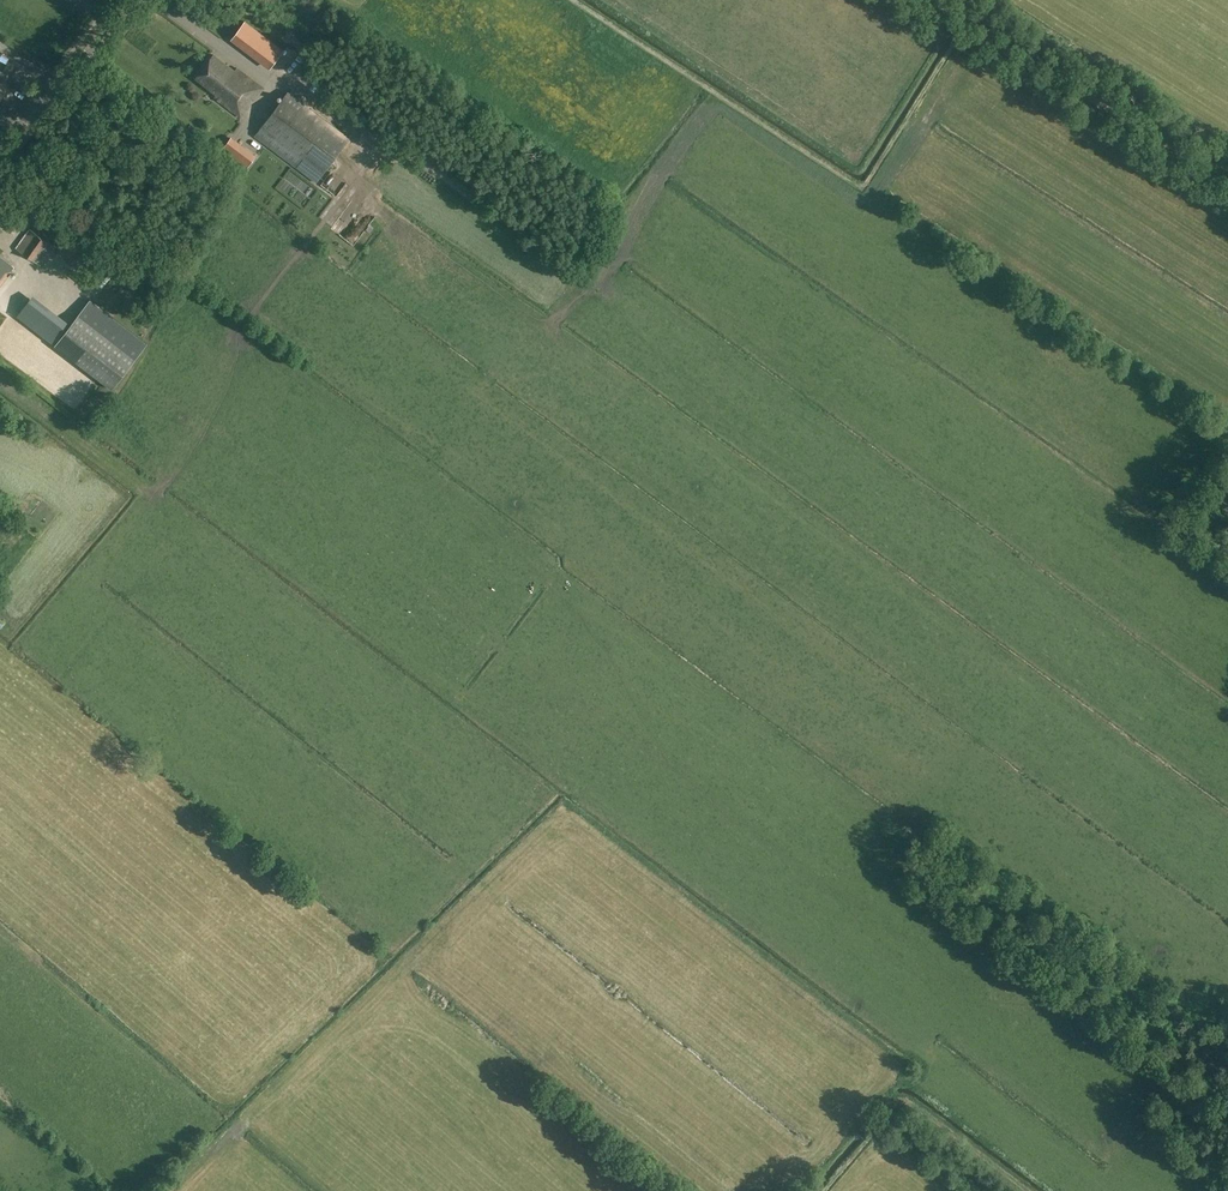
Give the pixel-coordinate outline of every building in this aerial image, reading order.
[(157,10),(151,20),(173,34),(179,25),(157,10)] [(255,56),(261,47),(221,24),(216,32),(255,56)] [(275,54),(261,47),(255,59),(269,66),(275,54)] [(234,71),(213,55),(196,78),(217,94),(215,97),(241,117),(263,88),(237,68),(234,71)] [(6,68),(3,73),(0,71),(0,98),(2,99),(9,84),(8,84),(17,67),(9,62),(6,68)] [(350,137),(327,120),(288,91),(255,136),(316,182),(350,137)] [(232,161),(224,171),(233,179),(241,168),(232,161)] [(57,247),(29,228),(16,248),(43,267),(57,247)] [(16,266),(0,254),(0,287),(16,266)] [(44,335),(55,318),(9,286),(0,299),(0,305),(44,335)] [(55,344),(64,351),(113,389),(148,343),(90,299),(55,344)]
